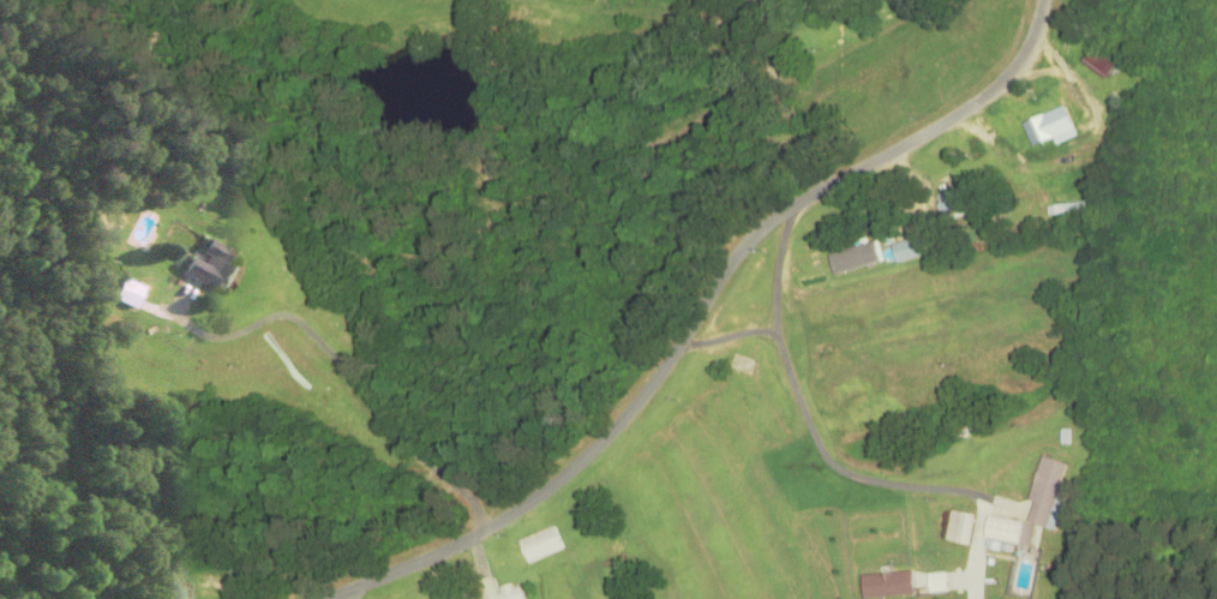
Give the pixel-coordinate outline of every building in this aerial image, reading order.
[(1021,124),(1030,147),(1052,139),(1054,145),(1075,137),(1063,107),(1021,124)] [(936,196),(943,222),(966,217),(959,190),(936,196)] [(925,255),(919,237),(890,247),(896,265),(925,255)] [(224,290),(239,258),(202,241),(192,261),(183,257),(175,274),(213,292),(216,286),(224,290)] [(827,256),(833,276),(879,262),(873,242),(827,256)] [(1038,548),(1040,528),(1054,530),(1064,463),(1036,460),(1027,523),(986,517),(983,540),(1038,548)] [(968,546),(974,517),(950,512),(945,541),(968,546)] [(518,543),(528,566),(564,550),(553,526),(518,543)] [(518,583),(495,590),(491,577),(475,582),(480,597),(475,598),(523,598),(518,583)]
